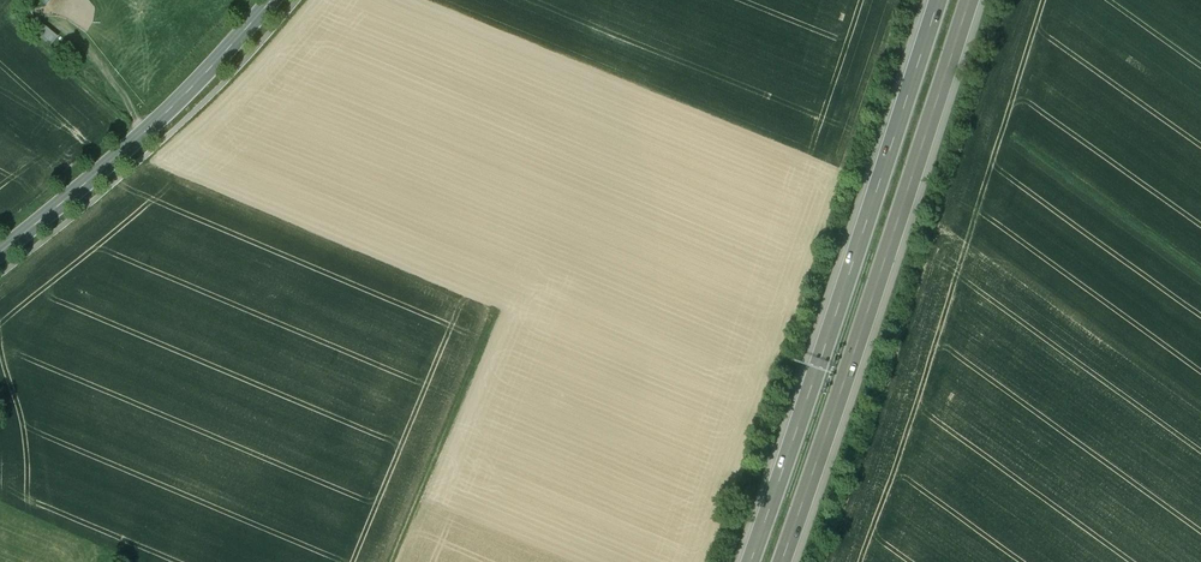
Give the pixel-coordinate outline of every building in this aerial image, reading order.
[(37,20),(30,28),(49,43),(55,35),(37,20)]
